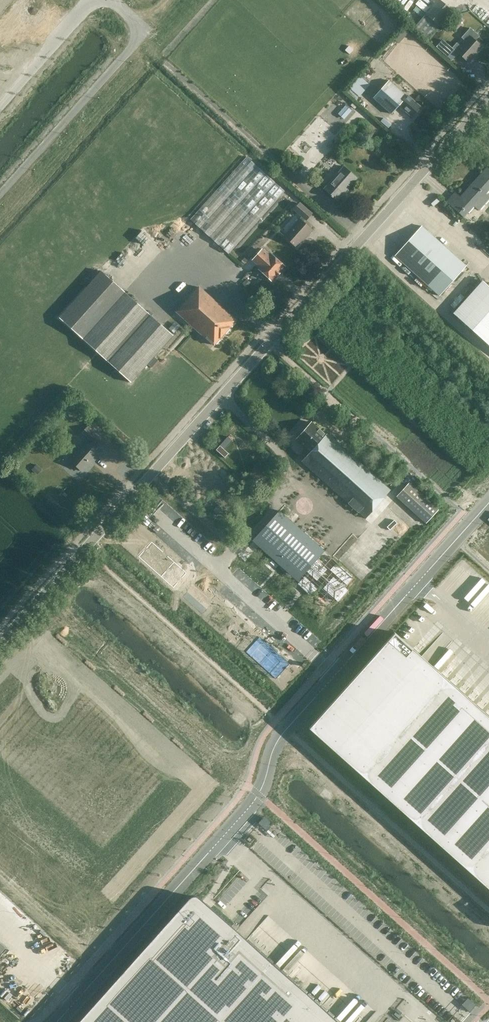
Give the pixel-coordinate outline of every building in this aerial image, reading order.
[(429,7),(421,0),(418,0),(415,3),(425,12),(429,7)] [(438,25),(451,10),(438,0),(436,0),(424,14),(438,25)] [(421,17),(425,13),(416,6),(413,10),(421,17)] [(399,43),(409,31),(403,26),(393,38),(399,43)] [(467,61),(480,46),(474,40),(478,36),(469,28),(461,37),(464,41),(459,46),(456,43),(452,47),(455,51),(467,61)] [(349,54),(353,49),(349,45),(345,50),(349,54)] [(359,96),(369,84),(358,75),(348,87),(359,96)] [(412,116),(419,108),(389,80),(373,98),(391,113),(399,104),(412,116)] [(420,104),(425,99),(419,94),(414,99),(420,104)] [(344,119),(352,110),(345,104),(338,113),(344,119)] [(389,129),(392,125),(385,119),(382,122),(389,129)] [(228,254),(285,190),(247,156),(190,219),(228,254)] [(337,200),(357,178),(343,166),(323,188),(337,200)] [(488,188),(488,171),(486,168),(460,197),(454,192),(446,201),(462,216),(472,205),(478,210),(488,197),(485,193),(488,188)] [(305,219),(306,220),(311,214),(299,203),(294,209),(302,216),(284,236),(296,247),(305,236),(306,237),(312,230),(302,222),(305,219)] [(440,295),(466,266),(421,226),(395,255),(440,295)] [(245,251),(252,258),(263,245),(257,239),(245,251)] [(262,250),(253,259),(261,267),(259,269),(272,280),(277,274),(278,275),(280,273),(279,272),(285,266),(272,255),(270,257),(262,250)] [(103,270),(61,317),(84,338),(126,291),(103,270)] [(482,280),(454,313),(488,344),(488,287),(482,280)] [(213,345),(236,321),(199,287),(176,312),(213,345)] [(126,291),(84,338),(133,382),(175,334),(126,291)] [(365,518),(390,490),(327,433),(326,435),(311,421),(296,439),(310,452),(302,461),(365,518)] [(93,442),(98,436),(87,426),(82,432),(93,442)] [(232,441),(227,437),(215,449),(225,458),(229,453),(224,449),(232,441)] [(86,441),(69,459),(83,471),(99,452),(86,441)] [(185,476),(193,483),(211,464),(203,456),(185,476)] [(37,474),(42,469),(37,464),(32,469),(37,474)] [(427,522),(437,510),(408,483),(397,495),(427,522)] [(280,511),(253,541),(327,607),(354,577),(280,511)] [(186,573),(152,542),(138,556),(173,587),(186,573)] [(205,556),(199,554),(196,559),(202,562),(205,556)] [(487,615),(488,613),(488,581),(483,575),(464,594),(487,615)] [(308,728),(488,889),(488,716),(394,632),(308,728)] [(456,654),(452,663),(446,661),(442,670),(452,676),(461,657),(456,654)] [(73,739),(23,795),(86,851),(136,794),(73,739)] [(266,830),(272,823),(265,816),(258,823),(266,830)] [(312,998),(283,971),(251,943),(227,922),(204,901),(201,898),(199,897),(198,896),(197,896),(196,896),(194,895),(193,896),(191,896),(190,897),(189,897),(188,898),(187,899),(185,902),(179,908),(149,942),(112,983),(86,1013),(77,1021),(339,1021),(312,998)] [(469,1012),(476,1005),(468,998),(462,1005),(469,1012)]
